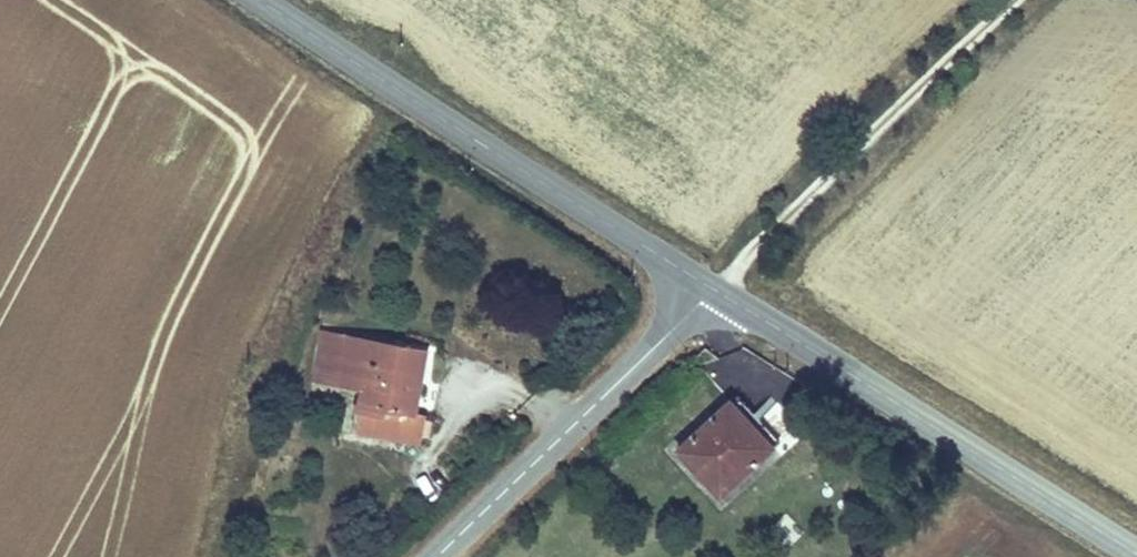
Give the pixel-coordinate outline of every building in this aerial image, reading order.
[(405,385),(411,349),(323,333),(314,381),(364,390),(356,433),(421,445),(426,416),(416,414),(421,388),(405,385)] [(428,352),(411,349),(405,385),(421,388),(428,352)] [(674,453),(721,503),(777,450),(731,400),(674,453)]
